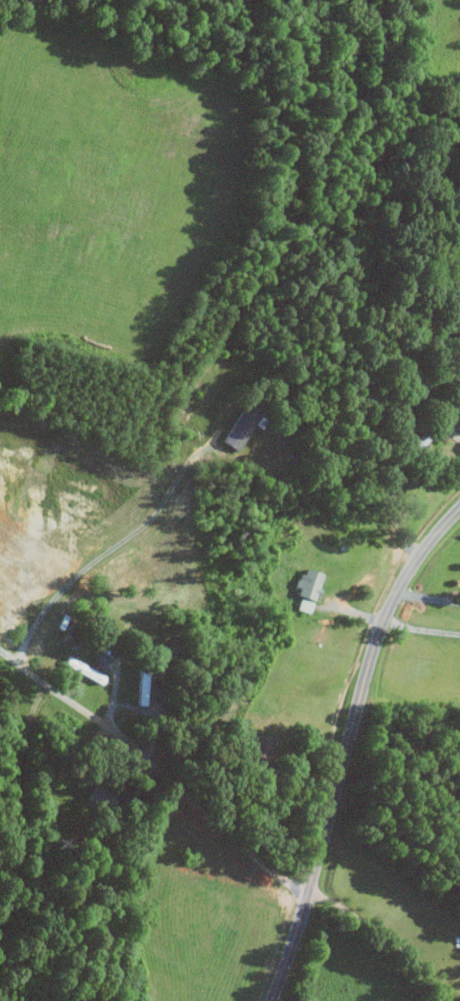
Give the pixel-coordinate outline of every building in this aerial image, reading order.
[(218,440),(234,451),(259,414),(243,404),(218,440)] [(293,595),(313,600),(320,573),(300,567),(293,595)] [(311,602),(299,597),(295,608),(308,613),(311,602)] [(103,675),(64,656),(60,665),(99,684),(103,675)] [(135,672),(134,705),(144,705),(145,673),(135,672)]
